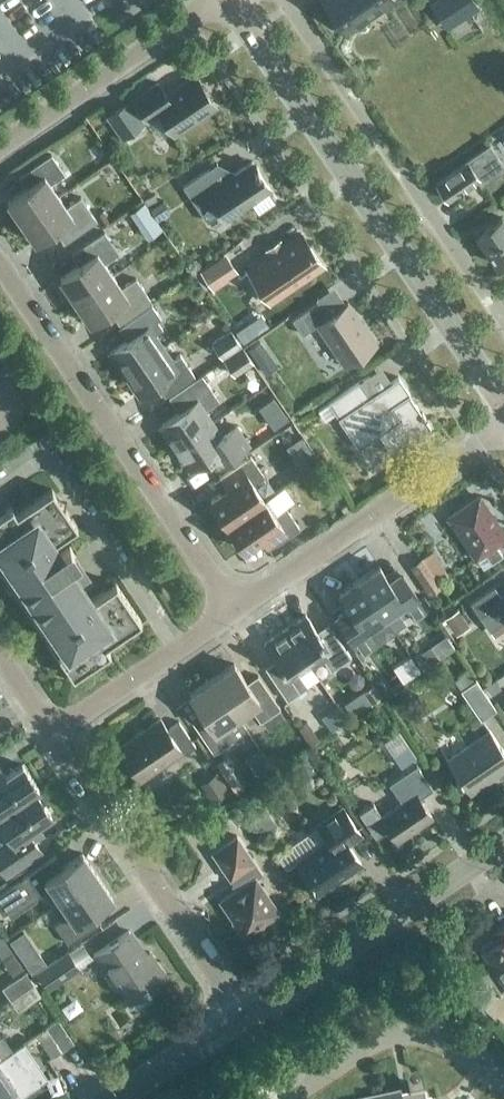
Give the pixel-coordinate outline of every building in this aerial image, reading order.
[(344,32),(391,0),(321,0),(344,32)] [(429,4),(446,30),(478,9),(472,0),(435,0),(429,4)] [(214,105),(194,76),(166,95),(157,82),(133,98),(147,119),(160,111),(174,132),(214,105)] [(145,123),(128,99),(105,115),(121,139),(145,123)] [(489,144),(485,148),(436,183),(447,199),(476,179),(480,185),(503,168),(503,166),(489,144)] [(51,154),(18,176),(26,187),(7,200),(21,220),(58,195),(50,183),(64,173),(51,154)] [(215,163),(208,168),(183,186),(206,221),(221,211),(226,218),(270,189),(276,198),(277,198),(252,160),(234,172),(215,163)] [(66,206),(58,195),(21,220),(35,241),(54,228),(64,242),(96,220),(80,196),(66,206)] [(149,208),(157,220),(170,211),(162,199),(149,208)] [(151,213),(143,200),(133,206),(141,219),(151,213)] [(501,217),(477,234),(497,264),(503,259),(503,222),(501,217)] [(74,299),(112,274),(104,262),(118,253),(104,231),(71,253),(78,264),(59,277),(74,299)] [(248,269),(269,300),(322,264),(301,233),(248,269)] [(199,271),(212,290),(238,273),(225,253),(199,271)] [(121,287),(112,274),(74,299),(90,322),(109,309),(118,323),(151,301),(135,278),(121,287)] [(316,299),(317,301),(291,319),(302,334),(317,323),(344,364),(375,343),(348,302),(345,304),(333,287),(316,299)] [(130,338),(110,351),(124,373),(162,347),(153,334),(162,328),(157,320),(160,317),(151,304),(124,323),(131,333),(130,338)] [(232,326),(242,341),(254,333),(244,318),(232,326)] [(212,342),(222,357),(240,344),(230,329),(212,342)] [(171,360),(162,347),(124,373),(139,394),(159,380),(162,381),(169,391),(194,375),(180,354),(171,360)] [(252,362),(242,347),(224,360),(234,374),(252,362)] [(328,402),(329,403),(317,411),(324,420),(335,412),(358,446),(377,433),(389,451),(401,443),(402,444),(429,425),(424,417),(425,416),(422,411),(421,412),(408,394),(409,393),(398,376),(391,381),(381,367),(328,402)] [(168,397),(169,398),(156,407),(165,420),(159,424),(174,447),(212,421),(204,410),(218,400),(201,374),(168,397)] [(212,421),(174,447),(189,469),(209,456),(216,467),(249,445),(235,425),(221,435),(212,421)] [(299,454),(308,467),(319,460),(309,446),(299,454)] [(227,524),(263,499),(253,483),(264,475),(250,456),(219,477),(226,488),(210,499),(227,524)] [(276,483),(287,498),(303,488),(291,472),(276,483)] [(34,616),(48,637),(47,638),(60,656),(58,666),(67,668),(72,675),(109,650),(105,644),(126,629),(135,631),(137,622),(140,619),(115,582),(90,599),(65,562),(75,555),(69,546),(59,553),(51,542),(77,525),(51,487),(16,511),(11,505),(0,512),(0,567),(15,588),(13,597),(22,599),(26,605),(24,614),(34,616)] [(448,516),(475,556),(483,551),(491,562),(502,554),(494,543),(503,537),(503,534),(479,496),(448,516)] [(263,499),(227,524),(243,548),(260,537),(267,548),(299,527),(285,507),(274,515),(263,499)] [(409,566),(428,595),(440,586),(434,578),(445,570),(431,551),(409,566)] [(388,577),(379,564),(358,578),(394,630),(401,625),(402,618),(409,613),(414,619),(426,611),(403,576),(398,570),(388,577)] [(358,578),(338,592),(351,611),(338,620),(360,653),(382,638),(394,630),(358,578)] [(470,602),(489,630),(503,620),(503,594),(501,596),(494,585),(470,602)] [(444,619),(456,636),(469,626),(457,610),(444,619)] [(306,614),(285,628),(310,664),(321,656),(330,670),(350,656),(333,630),(321,637),(306,614)] [(310,664),(285,628),(264,642),(280,665),(269,673),(287,699),(307,686),(298,672),(310,664)] [(439,657),(454,647),(445,635),(430,645),(439,657)] [(247,682),(233,663),(211,678),(236,716),(250,706),(260,721),(280,708),(257,675),(247,682)] [(453,679),(459,689),(473,680),(467,670),(453,679)] [(236,716),(211,678),(189,693),(202,713),(191,720),(213,753),(233,739),(223,725),(236,716)] [(495,709),(475,679),(460,689),(480,720),(495,709)] [(360,691),(369,703),(381,695),(372,682),(360,691)] [(390,702),(398,714),(411,705),(402,693),(390,702)] [(345,721),(336,706),(321,716),(330,731),(345,721)] [(167,729),(160,718),(118,747),(140,779),(181,751),(183,754),(195,745),(178,721),(167,729)] [(319,739),(307,722),(299,728),(311,745),(319,739)] [(489,729),(447,758),(441,749),(440,749),(470,793),(503,770),(503,751),(489,729)] [(408,745),(392,754),(401,768),(416,758),(408,745)] [(316,766),(308,753),(294,762),(302,775),(316,766)] [(243,787),(222,757),(215,762),(225,778),(236,793),(243,787)] [(258,777),(270,768),(263,758),(250,766),(258,777)] [(22,764),(5,775),(0,768),(0,813),(38,787),(22,764)] [(401,801),(380,816),(372,804),(358,813),(375,837),(388,828),(396,840),(432,816),(419,797),(432,788),(416,764),(389,783),(401,801)] [(232,789),(218,770),(199,784),(213,802),(232,789)] [(6,875),(41,851),(32,838),(42,831),(37,823),(51,814),(35,790),(38,788),(38,787),(0,813),(0,866),(6,875)] [(235,804),(224,811),(235,827),(246,819),(235,804)] [(361,834),(342,806),(317,823),(328,839),(296,861),(317,892),(361,863),(347,843),(361,834)] [(262,873),(255,863),(256,862),(237,834),(210,852),(229,881),(231,879),(234,884),(233,891),(220,900),(233,919),(231,921),(240,934),(242,933),(243,935),(257,926),(263,926),(265,920),(278,911),(255,877),(262,873)] [(97,875),(82,853),(63,866),(55,855),(0,892),(0,900),(10,915),(51,887),(60,900),(97,875)] [(97,875),(60,900),(69,914),(54,924),(68,943),(100,921),(93,911),(112,897),(97,875)] [(33,960),(51,954),(39,918),(21,924),(33,960)] [(93,930),(77,939),(85,955),(101,947),(93,930)] [(151,998),(146,990),(150,988),(148,986),(165,975),(149,952),(145,955),(128,930),(93,954),(113,984),(118,981),(136,1008),(151,998)] [(484,950),(503,980),(503,937),(484,950)] [(48,987),(77,967),(67,952),(38,972),(48,987)] [(9,976),(1,962),(0,963),(0,981),(9,976)] [(9,999),(33,982),(25,970),(1,987),(9,999)] [(33,982),(9,999),(17,1010),(41,993),(33,982)] [(61,1050),(73,1042),(57,1018),(46,1026),(61,1050)] [(12,1049),(1,1033),(0,1033),(0,1057),(12,1049)] [(1,1095),(3,1098),(16,1098),(48,1077),(23,1041),(12,1049),(0,1057),(0,1096),(1,1095)] [(410,1098),(426,1098),(424,1091),(423,1088),(420,1086),(416,1085),(416,1086),(414,1086),(410,1089),(409,1094),(410,1098)]
